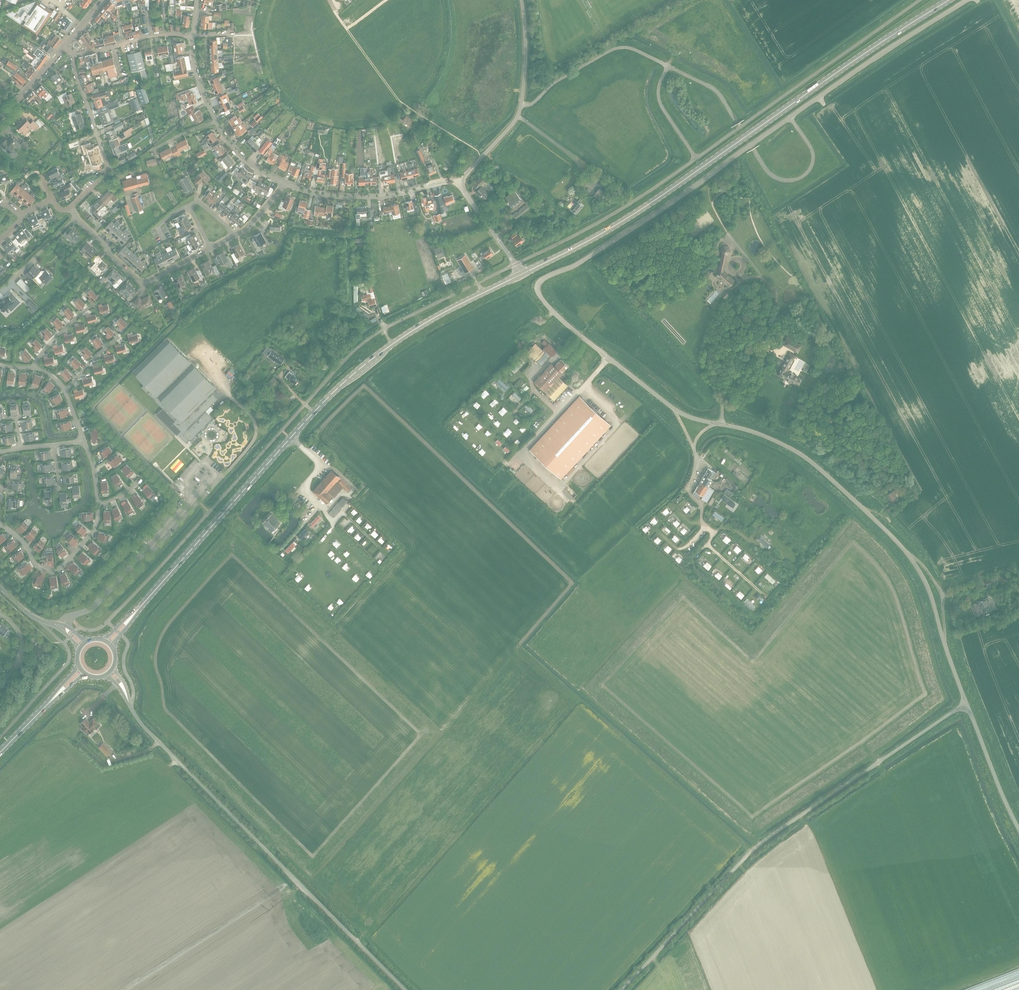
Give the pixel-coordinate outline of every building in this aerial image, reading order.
[(113,8),(116,5),(111,0),(105,7),(109,10),(112,7),(113,8)] [(54,9),(52,12),(37,1),(6,13),(37,35),(50,16),(53,17),(57,11),(54,9)] [(109,10),(105,7),(101,12),(105,15),(106,16),(108,18),(109,16),(114,21),(117,18),(112,13),(109,10)] [(102,20),(106,16),(105,15),(101,12),(94,19),(100,24),(103,21),(102,20)] [(67,31),(74,22),(66,17),(64,20),(63,20),(62,22),(59,19),(56,23),(60,26),(67,31)] [(97,44),(96,42),(90,35),(91,34),(88,29),(84,32),(85,33),(80,38),(77,40),(81,45),(84,43),(90,50),(97,44)] [(133,37),(132,32),(130,32),(130,30),(124,32),(126,39),(133,37)] [(51,38),(59,44),(62,39),(54,33),(51,38)] [(97,44),(90,50),(103,46),(112,43),(116,42),(113,35),(113,34),(103,37),(102,36),(99,36),(99,38),(98,38),(98,41),(96,42),(97,44)] [(175,52),(183,51),(181,38),(177,38),(176,36),(175,37),(175,38),(173,39),(174,41),(172,41),(175,52)] [(210,47),(218,47),(218,46),(221,46),(220,37),(216,37),(217,40),(210,40),(210,47)] [(55,48),(59,44),(51,38),(47,42),(48,43),(55,48)] [(53,52),(55,48),(48,43),(47,45),(45,43),(42,47),(44,48),(43,49),(47,52),(47,51),(50,53),(52,51),(53,52)] [(173,55),(169,55),(167,45),(157,47),(159,55),(162,54),(163,57),(168,55),(169,62),(174,62),(173,55)] [(26,55),(32,59),(35,55),(25,48),(23,51),(27,53),(26,55)] [(151,63),(154,62),(151,49),(145,50),(146,60),(150,59),(151,63)] [(37,56),(45,62),(49,56),(41,50),(39,52),(41,53),(40,54),(37,53),(36,55),(37,56)] [(142,79),(147,78),(140,51),(127,54),(132,72),(140,70),(142,79)] [(82,57),(83,59),(85,59),(86,62),(87,67),(90,66),(93,74),(107,70),(109,77),(117,75),(112,58),(98,62),(95,53),(82,57)] [(177,54),(174,55),(175,57),(176,62),(170,63),(171,70),(173,70),(175,78),(188,75),(184,56),(178,57),(177,54)] [(39,70),(45,62),(37,56),(31,63),(39,70)] [(7,64),(16,70),(18,66),(9,61),(7,64)] [(1,64),(0,65),(0,69),(6,73),(8,70),(1,64)] [(27,76),(31,79),(38,71),(32,66),(30,65),(28,68),(28,69),(25,73),(26,74),(26,75),(27,76)] [(26,80),(20,75),(17,72),(13,77),(16,79),(15,80),(16,80),(15,81),(18,84),(19,83),(22,85),(26,80)] [(59,75),(58,76),(56,73),(51,78),(57,85),(59,83),(60,84),(61,83),(61,82),(62,81),(62,80),(63,79),(61,77),(59,75)] [(213,87),(221,84),(218,77),(210,80),(213,87)] [(141,82),(133,85),(140,99),(145,97),(141,82)] [(88,84),(83,86),(85,93),(91,91),(92,93),(99,91),(98,88),(93,89),(91,83),(88,84)] [(221,84),(213,87),(216,94),(223,91),(221,84)] [(47,95),(49,93),(42,86),(37,91),(41,95),(44,92),(47,95)] [(110,91),(109,90),(92,94),(93,99),(107,96),(111,95),(110,91)] [(36,100),(38,103),(41,100),(33,91),(25,98),(31,103),(33,101),(34,102),(36,100)] [(186,94),(180,96),(181,99),(187,97),(189,103),(190,104),(192,103),(197,102),(194,93),(191,94),(191,91),(186,92),(186,94)] [(71,93),(67,95),(66,92),(58,96),(61,104),(65,102),(67,106),(75,102),(71,93)] [(220,104),(228,101),(225,94),(217,97),(220,104)] [(94,101),(96,108),(104,106),(101,98),(94,101)] [(228,101),(220,104),(223,111),(224,111),(228,109),(231,108),(228,101)] [(200,110),(195,112),(194,109),(188,112),(193,121),(195,120),(197,123),(203,119),(201,114),(202,114),(200,110)] [(99,115),(103,124),(112,120),(108,110),(101,113),(101,114),(99,115)] [(80,114),(76,115),(75,111),(69,113),(70,117),(72,117),(76,129),(84,126),(80,114)] [(402,120),(409,125),(413,120),(406,115),(402,120)] [(233,127),(242,122),(239,118),(237,119),(235,116),(229,120),(233,127)] [(250,123),(253,127),(258,122),(255,118),(250,123)] [(32,119),(30,122),(26,119),(18,127),(25,134),(32,127),(35,130),(39,126),(40,127),(43,124),(38,119),(35,122),(32,119)] [(242,122),(233,127),(238,135),(247,130),(242,122)] [(249,132),(251,134),(260,125),(258,123),(249,132)] [(106,133),(109,140),(117,137),(115,130),(111,131),(106,133)] [(209,140),(211,143),(217,139),(212,132),(206,136),(207,137),(204,139),(205,140),(203,141),(205,144),(202,146),(204,149),(209,146),(206,142),(209,140)] [(251,147),(259,137),(257,135),(253,140),(251,137),(246,142),(251,147)] [(17,142),(11,136),(8,140),(6,138),(0,145),(3,148),(3,149),(5,151),(6,151),(9,154),(15,147),(13,145),(17,142)] [(259,137),(251,147),(255,151),(260,146),(259,146),(260,145),(261,143),(259,142),(262,139),(259,137)] [(109,141),(112,148),(120,144),(117,138),(109,141)] [(263,154),(272,142),(270,141),(268,139),(259,150),(261,152),(263,154)] [(20,144),(25,149),(29,146),(24,140),(20,144)] [(175,150),(178,156),(181,154),(180,152),(189,147),(186,140),(176,145),(178,149),(175,150)] [(112,149),(114,154),(129,148),(127,143),(112,149)] [(212,152),(216,158),(225,151),(220,143),(214,147),(215,150),(212,152)] [(100,161),(95,147),(88,149),(87,144),(81,146),(83,151),(87,150),(91,164),(100,161)] [(272,144),(264,155),(268,157),(266,160),(273,164),(278,155),(273,152),(275,146),(272,144)] [(178,156),(175,150),(172,151),(170,148),(160,153),(164,160),(173,155),(174,158),(178,156)] [(416,151),(422,162),(426,160),(421,149),(416,151)] [(196,154),(199,158),(206,154),(204,150),(196,154)] [(223,165),(226,169),(234,162),(228,154),(222,159),(223,160),(220,162),(223,165)] [(278,166),(285,170),(289,163),(286,161),(287,158),(281,154),(276,163),(279,164),(278,166)] [(432,163),(431,161),(425,163),(426,166),(430,175),(436,172),(432,163)] [(317,162),(314,174),(317,174),(316,181),(324,182),(325,174),(321,174),(322,169),(321,169),(322,164),(317,162)] [(343,163),(342,163),(342,177),(346,177),(346,178),(345,178),(345,185),(353,185),(354,178),(352,178),(352,173),(345,173),(346,162),(343,162),(343,163)] [(300,169),(301,166),(298,164),(297,167),(291,164),(288,169),(292,171),(291,173),(297,176),(300,169)] [(387,169),(389,183),(395,182),(394,174),(391,175),(389,165),(387,166),(387,169)] [(239,181),(246,172),(242,169),(240,171),(238,171),(239,169),(236,167),(232,172),(237,176),(235,178),(239,181)] [(57,178),(63,175),(62,172),(60,173),(57,168),(48,172),(51,178),(56,175),(57,178)] [(337,180),(338,180),(338,176),(338,173),(334,173),(334,169),(328,169),(327,177),(331,177),(330,183),(336,184),(337,180)] [(303,178),(310,180),(312,172),(305,170),(303,178)] [(202,182),(204,184),(210,179),(202,171),(194,178),(199,184),(201,181),(202,182)] [(122,181),(125,190),(149,183),(147,172),(136,175),(137,177),(122,181)] [(249,187),(253,181),(250,178),(249,179),(248,178),(250,176),(246,172),(239,181),(242,184),(244,182),(249,187)] [(63,175),(57,178),(58,181),(53,183),(56,188),(65,184),(62,179),(65,178),(63,175)] [(10,176),(9,176),(1,178),(1,180),(0,180),(0,184),(11,182),(10,179),(11,179),(10,176)] [(489,194),(483,187),(487,183),(481,176),(475,182),(479,186),(480,185),(481,186),(479,189),(476,192),(483,200),(489,194)] [(179,181),(184,191),(192,187),(186,177),(179,181)] [(22,188),(21,187),(18,185),(20,182),(18,181),(16,184),(11,192),(15,195),(22,188)] [(259,194),(264,184),(259,181),(257,184),(256,184),(257,182),(253,181),(249,187),(256,190),(255,192),(259,194)] [(59,193),(63,200),(72,195),(68,189),(71,187),(70,184),(64,187),(65,190),(59,193)] [(264,184),(259,194),(263,196),(264,194),(269,196),(272,193),(273,190),(274,189),(270,187),(269,190),(267,189),(269,186),(264,184)] [(25,191),(27,188),(23,185),(21,187),(22,188),(15,195),(20,199),(26,191),(25,191)] [(31,195),(30,195),(27,192),(31,188),(29,187),(27,188),(25,191),(26,191),(20,199),(25,203),(31,195)] [(209,200),(214,194),(210,191),(212,189),(209,187),(205,192),(207,194),(205,197),(209,200)] [(593,195),(600,200),(606,193),(599,188),(593,195)] [(119,198),(113,192),(111,193),(109,191),(100,200),(99,200),(107,208),(105,205),(111,199),(114,202),(119,198)] [(505,198),(512,207),(521,200),(514,191),(505,198)] [(31,195),(25,203),(29,207),(36,199),(32,196),(34,194),(32,192),(30,195),(31,195)] [(131,197),(136,212),(143,210),(137,193),(133,194),(134,196),(131,197)] [(214,194),(209,200),(213,204),(214,203),(216,205),(222,198),(220,196),(218,197),(214,194)] [(444,198),(442,199),(440,194),(434,195),(440,214),(444,213),(441,205),(444,205),(444,204),(445,204),(445,205),(446,204),(447,205),(451,204),(450,203),(454,201),(452,195),(448,197),(447,196),(444,197),(444,198)] [(569,209),(575,214),(582,206),(578,203),(583,196),(581,194),(573,203),(574,203),(569,209)] [(282,206),(290,209),(294,199),(287,195),(284,203),(282,206)] [(522,198),(527,205),(531,202),(526,195),(522,198)] [(221,212),(226,205),(223,203),(227,198),(224,196),(219,203),(220,204),(217,208),(221,212)] [(430,200),(427,201),(426,197),(421,199),(422,202),(421,202),(421,206),(422,205),(423,210),(434,208),(432,199),(429,200),(430,200)] [(100,215),(107,208),(99,200),(92,207),(96,211),(93,214),(98,219),(100,216),(99,215),(100,215)] [(307,202),(300,200),(298,210),(304,211),(307,202)] [(409,211),(414,210),(412,201),(406,202),(407,210),(408,209),(409,211)] [(396,214),(399,213),(397,204),(391,205),(391,206),(388,207),(388,206),(383,207),(384,213),(390,212),(392,211),(394,218),(397,217),(396,214)] [(226,205),(221,212),(225,215),(228,211),(229,212),(234,207),(232,205),(229,208),(226,205)] [(512,215),(515,219),(529,209),(526,205),(519,210),(520,211),(518,212),(517,211),(512,215)] [(328,216),(332,217),(333,206),(327,206),(327,208),(324,207),(324,208),(319,208),(319,207),(315,206),(314,216),(318,216),(318,215),(322,216),(322,214),(328,215),(328,216)] [(233,222),(240,215),(237,213),(240,210),(236,207),(231,212),(234,213),(229,219),(233,222)] [(356,214),(356,226),(361,225),(360,218),(361,218),(360,216),(366,215),(366,207),(357,208),(357,214),(356,214)] [(40,219),(45,227),(46,230),(48,229),(45,223),(48,222),(47,220),(49,219),(48,218),(51,216),(48,209),(41,213),(43,217),(40,219)] [(240,215),(233,222),(238,226),(242,221),(244,222),(248,218),(244,214),(242,217),(240,215)] [(45,227),(40,219),(38,220),(35,215),(28,219),(32,226),(39,222),(42,228),(45,227)] [(180,226),(189,221),(186,216),(182,218),(180,215),(172,219),(174,223),(176,222),(178,222),(179,222),(180,226)] [(109,232),(119,222),(117,220),(114,223),(111,221),(105,228),(109,232)] [(189,221),(180,226),(182,229),(181,230),(181,231),(179,232),(181,236),(189,231),(187,228),(191,226),(189,221)] [(113,236),(120,229),(118,227),(120,224),(119,222),(109,232),(113,236)] [(118,240),(127,230),(126,228),(123,231),(120,229),(113,236),(118,240)] [(19,233),(26,240),(30,236),(31,238),(33,236),(29,231),(27,233),(23,229),(19,233)] [(75,233),(75,232),(72,229),(70,231),(67,229),(63,234),(67,238),(68,237),(74,243),(76,241),(78,241),(78,239),(79,237),(75,233)] [(127,230),(118,240),(122,245),(129,237),(126,235),(129,232),(127,230)] [(253,236),(255,239),(251,241),(257,252),(262,250),(260,245),(266,241),(261,232),(253,236)] [(22,244),(26,240),(19,233),(15,236),(19,240),(17,242),(21,246),(23,245),(22,244)] [(189,244),(198,239),(195,234),(189,237),(187,235),(181,238),(182,241),(186,239),(189,244)] [(523,237),(522,238),(519,235),(512,240),(517,246),(524,241),(523,240),(525,239),(523,237)] [(198,239),(189,244),(191,249),(187,251),(189,254),(196,250),(194,248),(201,244),(198,239)] [(21,246),(17,242),(16,244),(11,240),(7,243),(15,251),(18,247),(19,248),(21,246)] [(11,254),(15,251),(7,243),(4,247),(8,251),(6,253),(10,257),(12,255),(11,254)] [(84,252),(90,258),(96,251),(90,246),(90,245),(87,243),(80,251),(83,253),(84,252)] [(231,254),(235,263),(239,261),(237,257),(244,253),(239,244),(231,248),(234,253),(231,254)] [(434,249),(437,257),(443,255),(439,244),(435,246),(436,248),(434,249)] [(725,255),(727,256),(730,252),(728,247),(723,245),(720,249),(722,254),(717,274),(716,276),(729,287),(734,281),(723,271),(724,267),(723,267),(725,255)] [(123,257),(129,250),(125,246),(118,253),(123,257)] [(168,247),(174,260),(180,257),(175,248),(172,250),(170,246),(168,247)] [(169,262),(174,260),(168,247),(166,248),(168,252),(164,254),(169,262)] [(486,258),(487,260),(490,257),(489,257),(493,254),(489,249),(483,254),(483,255),(479,258),(481,262),(486,258)] [(127,261),(133,254),(129,250),(123,257),(127,261)] [(169,262),(164,254),(161,255),(159,251),(157,253),(164,265),(169,262)] [(229,257),(226,258),(223,252),(216,256),(221,264),(225,262),(226,265),(229,264),(230,266),(233,265),(229,257)] [(158,268),(164,265),(157,253),(155,254),(157,258),(154,259),(158,268)] [(131,265),(138,257),(133,254),(127,261),(131,265)] [(101,260),(99,258),(100,258),(97,255),(93,260),(95,262),(91,267),(96,272),(96,274),(97,275),(99,275),(100,274),(100,272),(102,270),(102,271),(104,269),(105,269),(105,268),(107,265),(101,260)] [(457,260),(465,273),(473,268),(465,255),(457,260)] [(135,268),(142,261),(138,257),(131,265),(135,268)] [(215,265),(212,266),(208,260),(201,264),(204,269),(204,270),(205,272),(206,272),(206,273),(213,269),(216,275),(220,273),(215,265)] [(142,261),(135,268),(139,272),(146,265),(142,261)] [(45,270),(42,273),(34,265),(27,272),(39,284),(42,280),(46,284),(53,277),(45,270)] [(199,270),(196,271),(194,267),(187,271),(193,281),(199,277),(199,278),(203,276),(199,270)] [(113,285),(116,288),(123,280),(120,278),(120,277),(113,270),(107,277),(114,283),(113,285)] [(175,288),(178,293),(183,290),(180,286),(185,284),(180,275),(174,278),(178,286),(175,288)] [(127,298),(130,300),(136,293),(134,290),(127,283),(121,289),(128,296),(127,298)] [(374,297),(372,291),(373,291),(371,284),(366,285),(369,292),(370,294),(361,296),(362,301),(367,299),(370,307),(376,305),(374,297)] [(158,299),(167,295),(162,285),(159,287),(160,288),(159,289),(158,289),(154,291),(158,299)] [(89,299),(91,302),(97,296),(91,290),(86,294),(90,298),(89,299)] [(0,303),(0,307),(4,311),(10,305),(13,308),(20,301),(15,296),(11,300),(8,296),(5,298),(4,298),(2,300),(2,301),(0,303)] [(140,309),(152,303),(148,296),(141,300),(138,297),(133,303),(136,305),(140,309)] [(77,308),(79,310),(85,304),(79,298),(74,302),(78,306),(77,308)] [(30,300),(27,304),(29,306),(32,309),(36,306),(33,303),(30,300)] [(107,304),(102,306),(101,304),(98,305),(101,313),(109,310),(107,304)] [(66,317),(68,319),(74,313),(68,307),(63,311),(67,316),(66,317)] [(95,314),(90,316),(89,314),(86,315),(88,323),(97,320),(95,314)] [(55,327),(57,330),(63,324),(57,317),(52,322),(56,326),(55,327)] [(119,327),(121,330),(126,324),(120,318),(116,322),(120,326),(119,327)] [(84,324),(79,325),(78,324),(75,324),(77,332),(86,330),(84,324)] [(106,336),(108,339),(114,333),(108,326),(103,331),(107,335),(106,336)] [(44,338),(46,340),(52,334),(46,328),(41,332),(45,336),(44,338)] [(73,334),(67,335),(67,334),(64,334),(66,342),(74,340),(73,334)] [(137,335),(132,336),(131,334),(128,335),(130,343),(139,341),(137,335)] [(94,346),(97,348),(103,343),(97,336),(92,341),(96,345),(94,346)] [(202,428),(203,430),(207,426),(206,425),(213,417),(208,413),(211,411),(207,408),(222,393),(167,338),(133,371),(146,384),(143,387),(164,409),(159,414),(177,432),(179,430),(183,435),(181,436),(186,440),(188,438),(192,443),(198,437),(196,435),(202,428)] [(783,343),(797,351),(800,345),(786,338),(783,343)] [(34,349),(36,351),(42,345),(35,339),(31,344),(35,348),(34,349)] [(544,347),(542,349),(535,343),(526,353),(530,357),(531,356),(541,367),(552,355),(544,347)] [(124,345),(119,346),(118,344),(115,345),(118,353),(126,351),(124,345)] [(62,345),(57,347),(56,345),(53,346),(56,354),(64,351),(62,345)] [(84,357),(86,359),(92,353),(85,347),(81,351),(85,355),(84,357)] [(23,360),(26,362),(31,356),(25,350),(21,354),(25,358),(23,360)] [(268,356),(281,364),(284,359),(271,351),(268,356)] [(796,383),(799,384),(801,380),(799,378),(794,375),(794,374),(787,371),(795,356),(789,353),(777,374),(791,381),(791,380),(796,383)] [(113,354),(108,356),(107,354),(104,355),(106,363),(115,360),(113,354)] [(53,357),(47,358),(47,356),(44,357),(46,365),(55,363),(53,357)] [(73,367),(75,369),(81,363),(74,357),(70,362),(74,366),(73,367)] [(555,366),(562,373),(568,366),(561,360),(555,366)] [(512,369),(514,371),(522,364),(519,361),(512,369)] [(545,392),(554,401),(568,385),(559,377),(562,373),(551,364),(535,382),(545,392)] [(102,365),(97,367),(96,365),(93,366),(95,374),(104,371),(102,365)] [(63,379),(65,381),(71,375),(65,369),(61,373),(65,377),(63,379)] [(285,376),(294,384),(298,380),(295,377),(296,376),(289,371),(285,376)] [(31,385),(37,387),(41,377),(35,375),(31,385)] [(92,377),(86,379),(86,377),(82,378),(85,386),(93,383),(92,377)] [(268,383),(273,389),(279,383),(273,377),(268,383)] [(42,389),(47,394),(54,385),(49,381),(42,389)] [(83,390),(77,391),(77,389),(74,390),(76,398),(84,396),(83,390)] [(50,399),(52,405),(62,400),(60,394),(50,399)] [(611,425),(580,396),(530,450),(561,479),(611,425)] [(55,411),(57,418),(68,415),(66,408),(55,411)] [(21,422),(22,428),(33,427),(31,420),(21,422)] [(59,423),(61,430),(72,427),(70,421),(59,423)] [(23,434),(24,440),(35,438),(34,432),(23,434)] [(3,437),(4,444),(15,442),(14,436),(3,437)] [(99,452),(103,458),(112,451),(108,446),(99,452)] [(121,456),(119,457),(117,455),(109,461),(112,467),(123,459),(121,456)] [(122,469),(129,477),(134,472),(126,464),(122,469)] [(343,488),(347,492),(352,486),(331,469),(312,492),(326,503),(332,496),(334,498),(343,488)] [(700,482),(708,487),(712,480),(712,479),(712,478),(711,478),(713,475),(715,476),(716,473),(708,469),(700,482)] [(111,477),(117,486),(122,483),(116,474),(111,477)] [(100,482),(102,493),(108,492),(107,481),(100,482)] [(708,487),(700,482),(697,487),(693,494),(707,502),(714,491),(708,487)] [(143,490),(150,498),(155,493),(147,486),(143,490)] [(887,495),(891,501),(895,498),(894,496),(896,494),(894,491),(887,495)] [(719,497),(729,503),(731,500),(722,493),(719,497)] [(132,499),(139,507),(144,503),(137,495),(132,499)] [(328,513),(333,517),(347,501),(343,497),(328,513)] [(20,499),(9,499),(8,508),(11,508),(11,506),(20,506),(20,499)] [(122,505),(128,514),(133,511),(128,501),(122,505)] [(111,510),(116,520),(122,517),(117,507),(111,510)] [(262,522),(271,531),(279,523),(271,514),(262,522)] [(310,524),(313,526),(321,518),(318,515),(310,524)] [(16,528),(21,533),(28,525),(24,521),(16,528)] [(74,527),(82,534),(87,530),(79,522),(74,527)] [(25,536),(30,541),(37,532),(32,528),(25,536)] [(298,536),(301,539),(309,531),(306,528),(298,536)] [(97,538),(107,541),(109,535),(99,532),(97,538)] [(66,538),(74,545),(78,540),(70,533),(66,538)] [(33,547),(38,552),(45,544),(40,539),(33,547)] [(4,546),(7,551),(17,546),(14,540),(4,546)] [(89,547),(97,554),(101,550),(93,542),(89,547)] [(285,550),(288,553),(296,544),(293,542),(285,550)] [(56,548),(62,557),(67,553),(61,544),(56,548)] [(12,556),(15,562),(24,556),(21,551),(12,556)] [(78,557),(86,564),(90,559),(82,552),(78,557)] [(69,567),(77,575),(81,570),(73,562),(69,567)] [(18,569),(21,574),(31,569),(27,563),(18,569)] [(59,575),(64,585),(70,583),(65,573),(59,575)] [(34,584),(40,587),(44,577),(38,574),(34,584)] [(985,579),(987,586),(996,583),(993,574),(985,576),(986,579),(985,579)] [(971,605),(975,615),(983,612),(981,607),(985,606),(983,601),(971,605)] [(10,631),(8,630),(8,629),(1,624),(0,625),(0,634),(3,636),(6,632),(8,633),(10,631)] [(98,723),(99,723),(93,718),(90,721),(86,718),(80,724),(82,726),(81,728),(87,735),(89,733),(95,728),(96,729),(100,725),(98,723)] [(99,747),(107,755),(111,751),(103,742),(99,747)] [(965,989),(1018,989),(1018,969),(965,989)]
